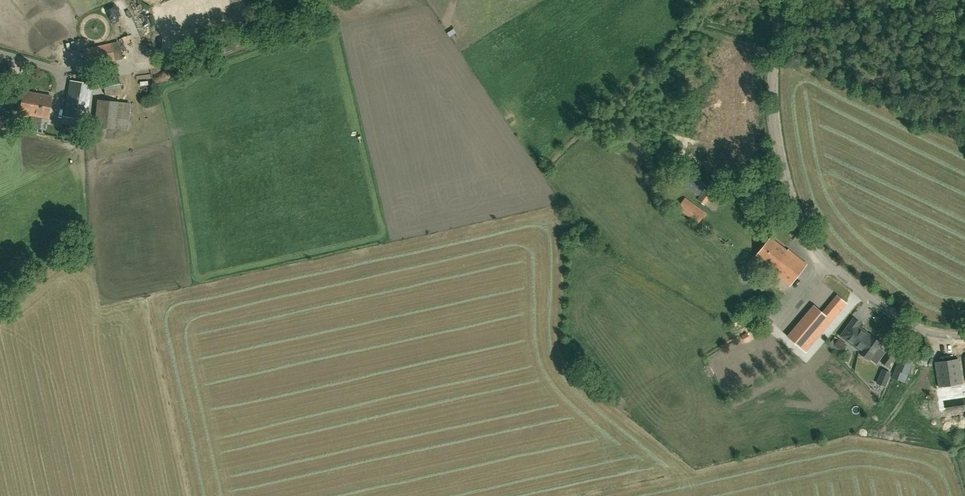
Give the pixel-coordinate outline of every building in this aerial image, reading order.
[(116,4),(119,9),(128,5),(125,0),(116,4)] [(109,35),(110,43),(82,50),(87,68),(115,61),(122,59),(117,33),(109,35)] [(125,57),(137,53),(133,42),(122,46),(125,57)] [(167,43),(160,46),(164,58),(171,55),(167,43)] [(151,60),(161,54),(159,50),(148,55),(151,60)] [(105,95),(121,93),(118,75),(102,78),(105,95)] [(85,120),(92,84),(71,80),(64,116),(85,120)] [(36,110),(39,94),(23,91),(19,113),(33,116),(34,109),(36,110)] [(34,109),(33,116),(47,118),(51,97),(39,94),(36,110),(34,109)] [(97,100),(94,127),(127,131),(130,104),(97,100)] [(675,179),(699,196),(707,184),(683,167),(675,179)] [(704,205),(712,196),(706,190),(698,199),(704,205)] [(698,224),(706,213),(685,197),(677,209),(698,224)] [(766,267),(789,285),(806,264),(788,250),(787,251),(771,238),(756,257),(767,266),(766,267)] [(832,321),(823,313),(815,306),(789,337),(806,352),(832,321)] [(862,340),(867,333),(857,326),(854,331),(848,327),(841,336),(853,345),(852,347),(857,350),(859,349),(860,350),(865,343),(862,340)] [(871,336),(867,333),(862,340),(865,343),(860,350),(859,352),(863,354),(862,357),(867,360),(869,359),(870,360),(871,359),(876,363),(885,351),(879,347),(882,343),(871,336)] [(840,354),(847,345),(838,339),(832,348),(840,354)] [(888,367),(897,355),(890,350),(881,362),(888,367)] [(901,351),(891,377),(905,383),(908,375),(916,357),(901,351)] [(961,383),(962,383),(958,359),(935,362),(939,386),(961,383)] [(886,386),(891,372),(882,369),(877,382),(886,386)]
